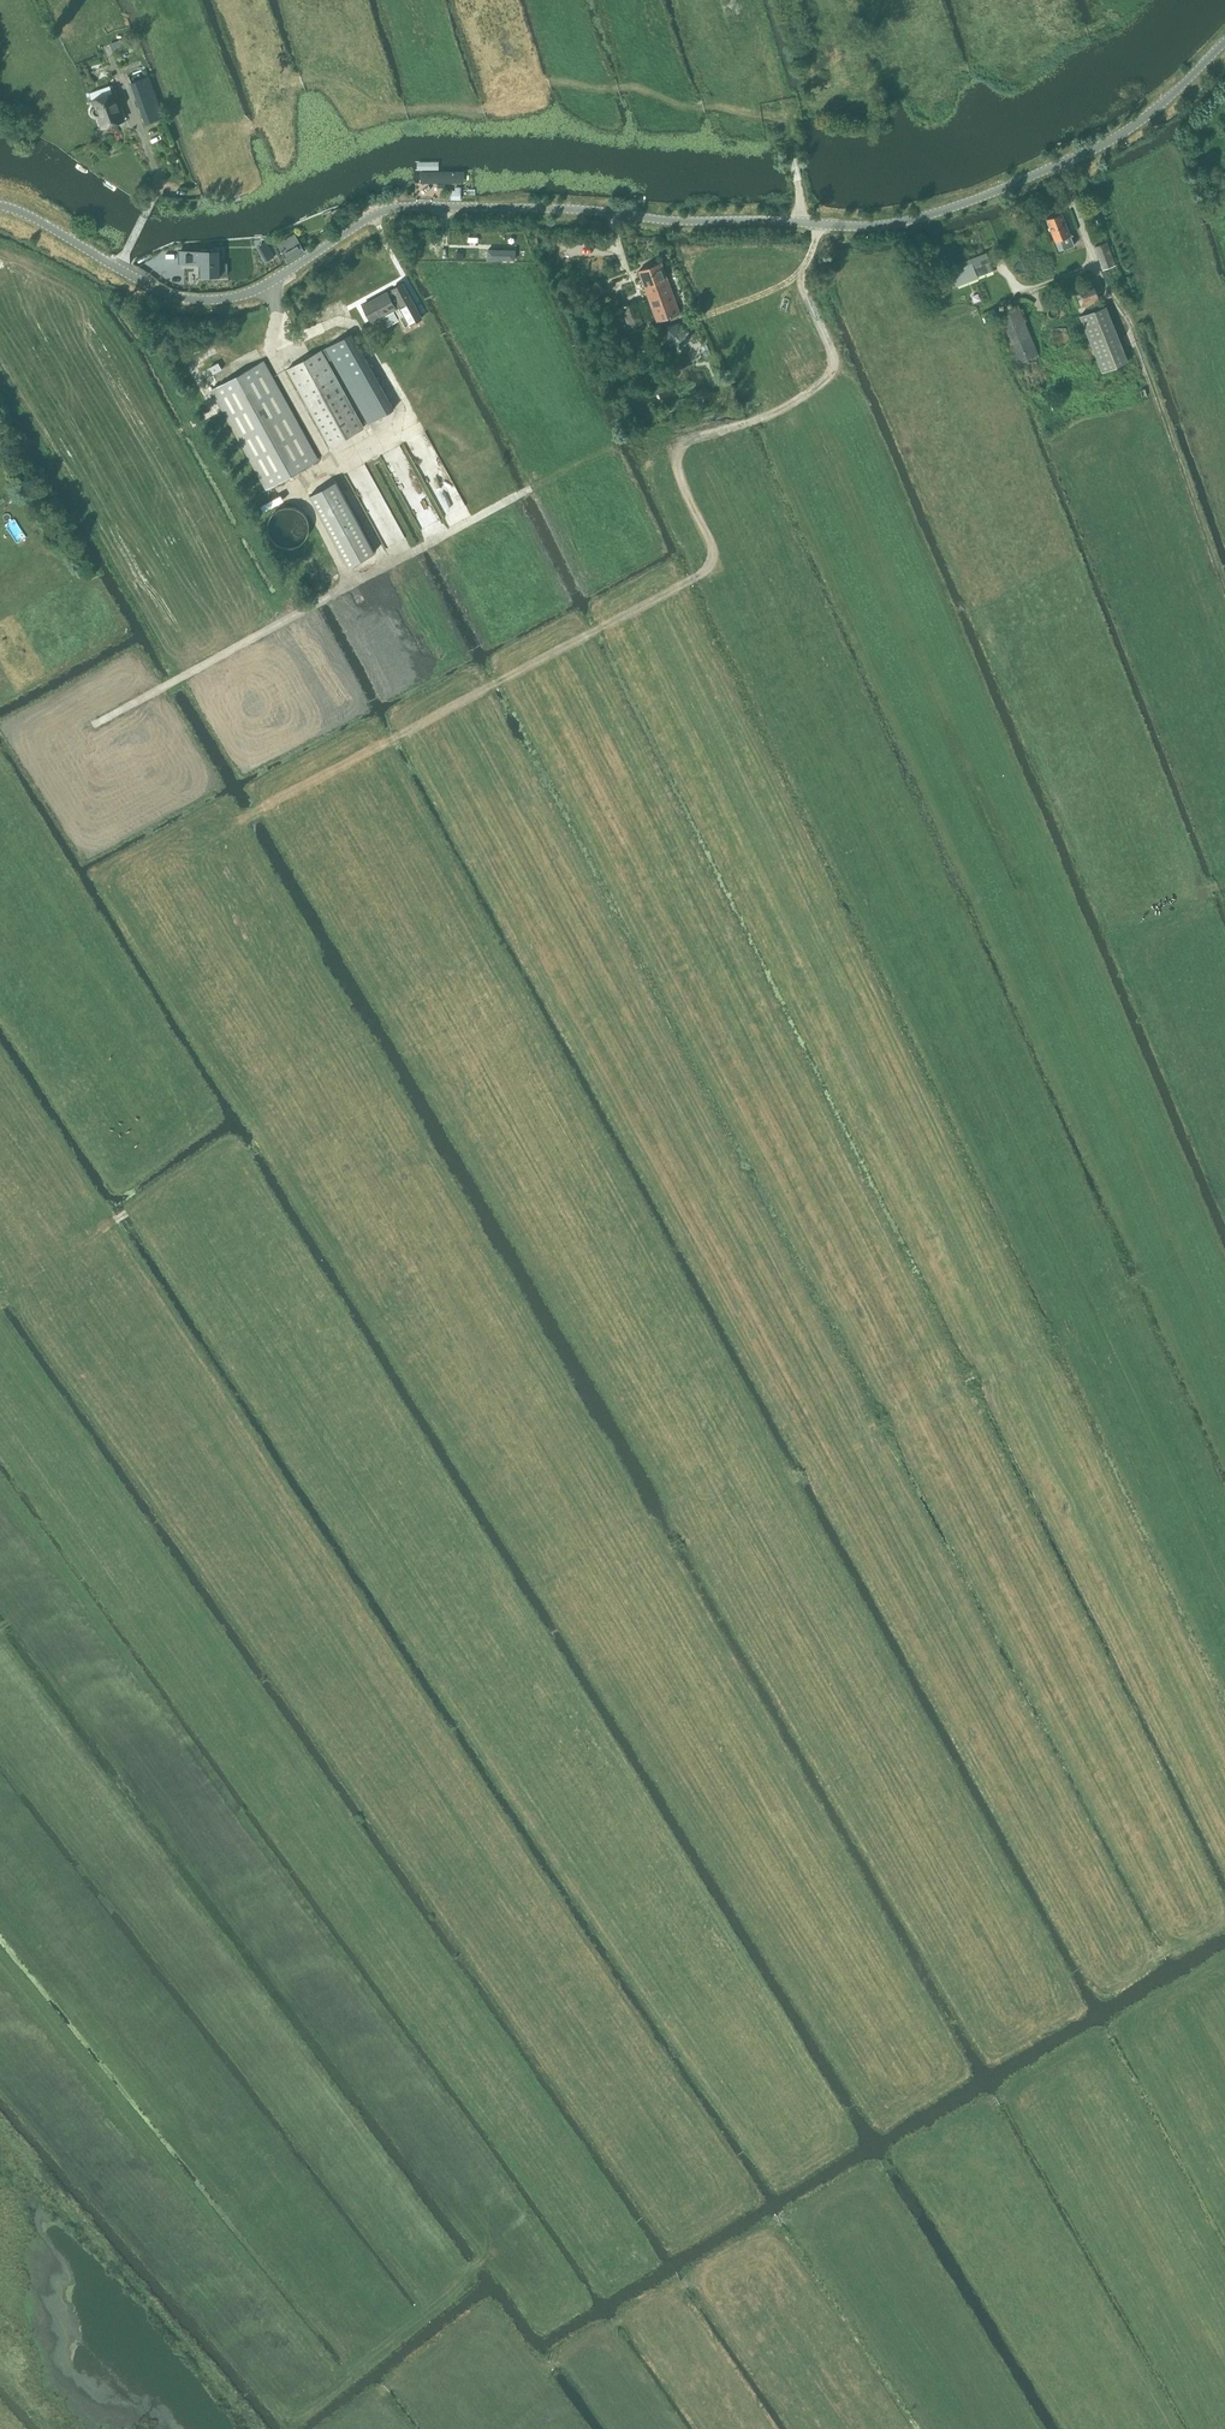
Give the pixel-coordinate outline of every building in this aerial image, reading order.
[(130,37),(111,44),(114,52),(133,45),(130,37)] [(146,124),(164,117),(149,76),(131,83),(146,124)] [(102,128),(125,120),(114,91),(92,100),(94,105),(92,112),(93,116),(98,117),(102,128)] [(453,173),(434,173),(434,184),(453,184),(453,173)] [(338,223),(346,219),(339,208),(331,212),(338,223)] [(1074,245),(1070,235),(1062,213),(1047,219),(1055,240),(1060,239),(1064,249),(1074,245)] [(288,261),(305,252),(295,234),(278,244),(288,261)] [(1103,269),(1116,265),(1108,242),(1095,247),(1103,269)] [(275,256),(270,248),(261,253),(266,261),(275,256)] [(202,275),(220,275),(220,250),(202,250),(202,251),(180,251),(180,263),(202,263),(202,275)] [(994,269),(990,260),(987,252),(951,266),(958,284),(979,276),(978,275),(994,269)] [(657,321),(680,313),(662,262),(639,270),(657,321)] [(422,317),(403,283),(393,289),(394,291),(388,294),(387,292),(363,305),(372,321),(395,309),(405,326),(422,317)] [(1082,306),(1100,299),(1094,283),(1075,290),(1082,306)] [(630,327),(643,323),(636,302),(622,307),(630,327)] [(1018,303),(997,311),(1017,363),(1038,355),(1018,303)] [(1102,372),(1129,361),(1106,305),(1080,316),(1102,372)] [(685,335),(686,332),(685,329),(683,326),(681,323),(678,322),(675,321),(672,321),(669,321),(666,323),(664,325),(662,328),(661,331),(661,334),(662,337),(663,340),(665,342),(668,344),(671,345),(674,345),(677,344),(680,343),(683,341),(684,338),(685,335)] [(370,423),(394,409),(352,334),(327,348),(288,369),(330,446),(365,427),(327,362),(333,358),(370,423)] [(267,488),(318,460),(263,361),(212,390),(267,488)] [(307,522),(306,518),(304,515),(302,512),(299,509),(296,508),(292,506),(288,506),(284,506),(281,507),(277,509),(274,512),(272,515),(270,518),(269,522),(268,525),(269,529),(270,533),(271,536),(274,539),(277,542),(280,544),(284,545),(288,545),(292,545),(295,544),(299,542),(302,540),(304,537),(306,533),(307,530),(308,526),(307,522)]
